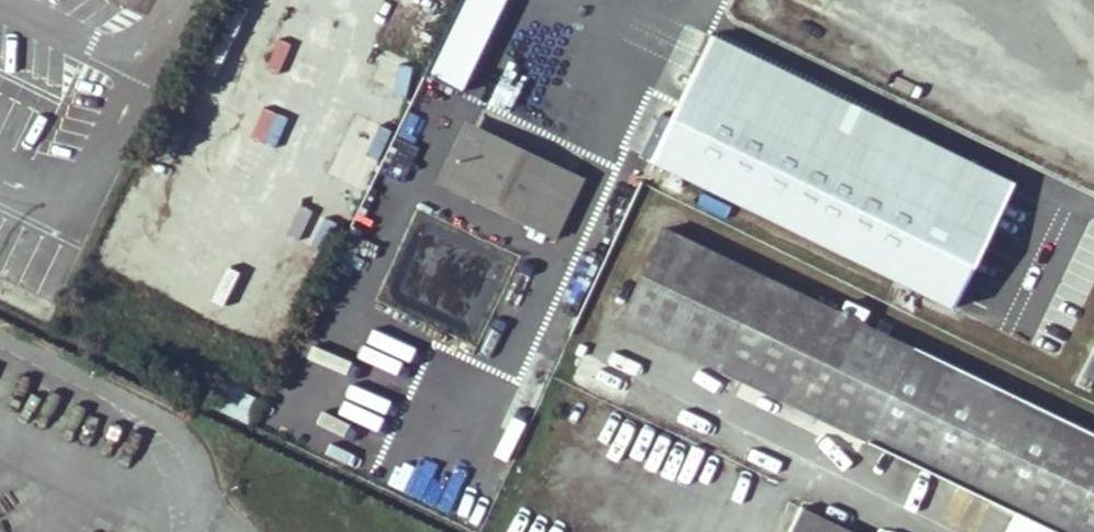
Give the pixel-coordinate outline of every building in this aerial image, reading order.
[(464,92),(506,0),(461,0),(427,75),(464,92)] [(952,307),(1012,184),(715,37),(656,162),(952,307)] [(466,121),(436,183),(556,242),(586,181),(466,121)] [(620,322),(1056,531),(1093,531),(1093,436),(665,229),(620,322)] [(253,425),(264,403),(223,384),(212,406),(253,425)] [(801,508),(789,531),(850,531),(801,508)]
